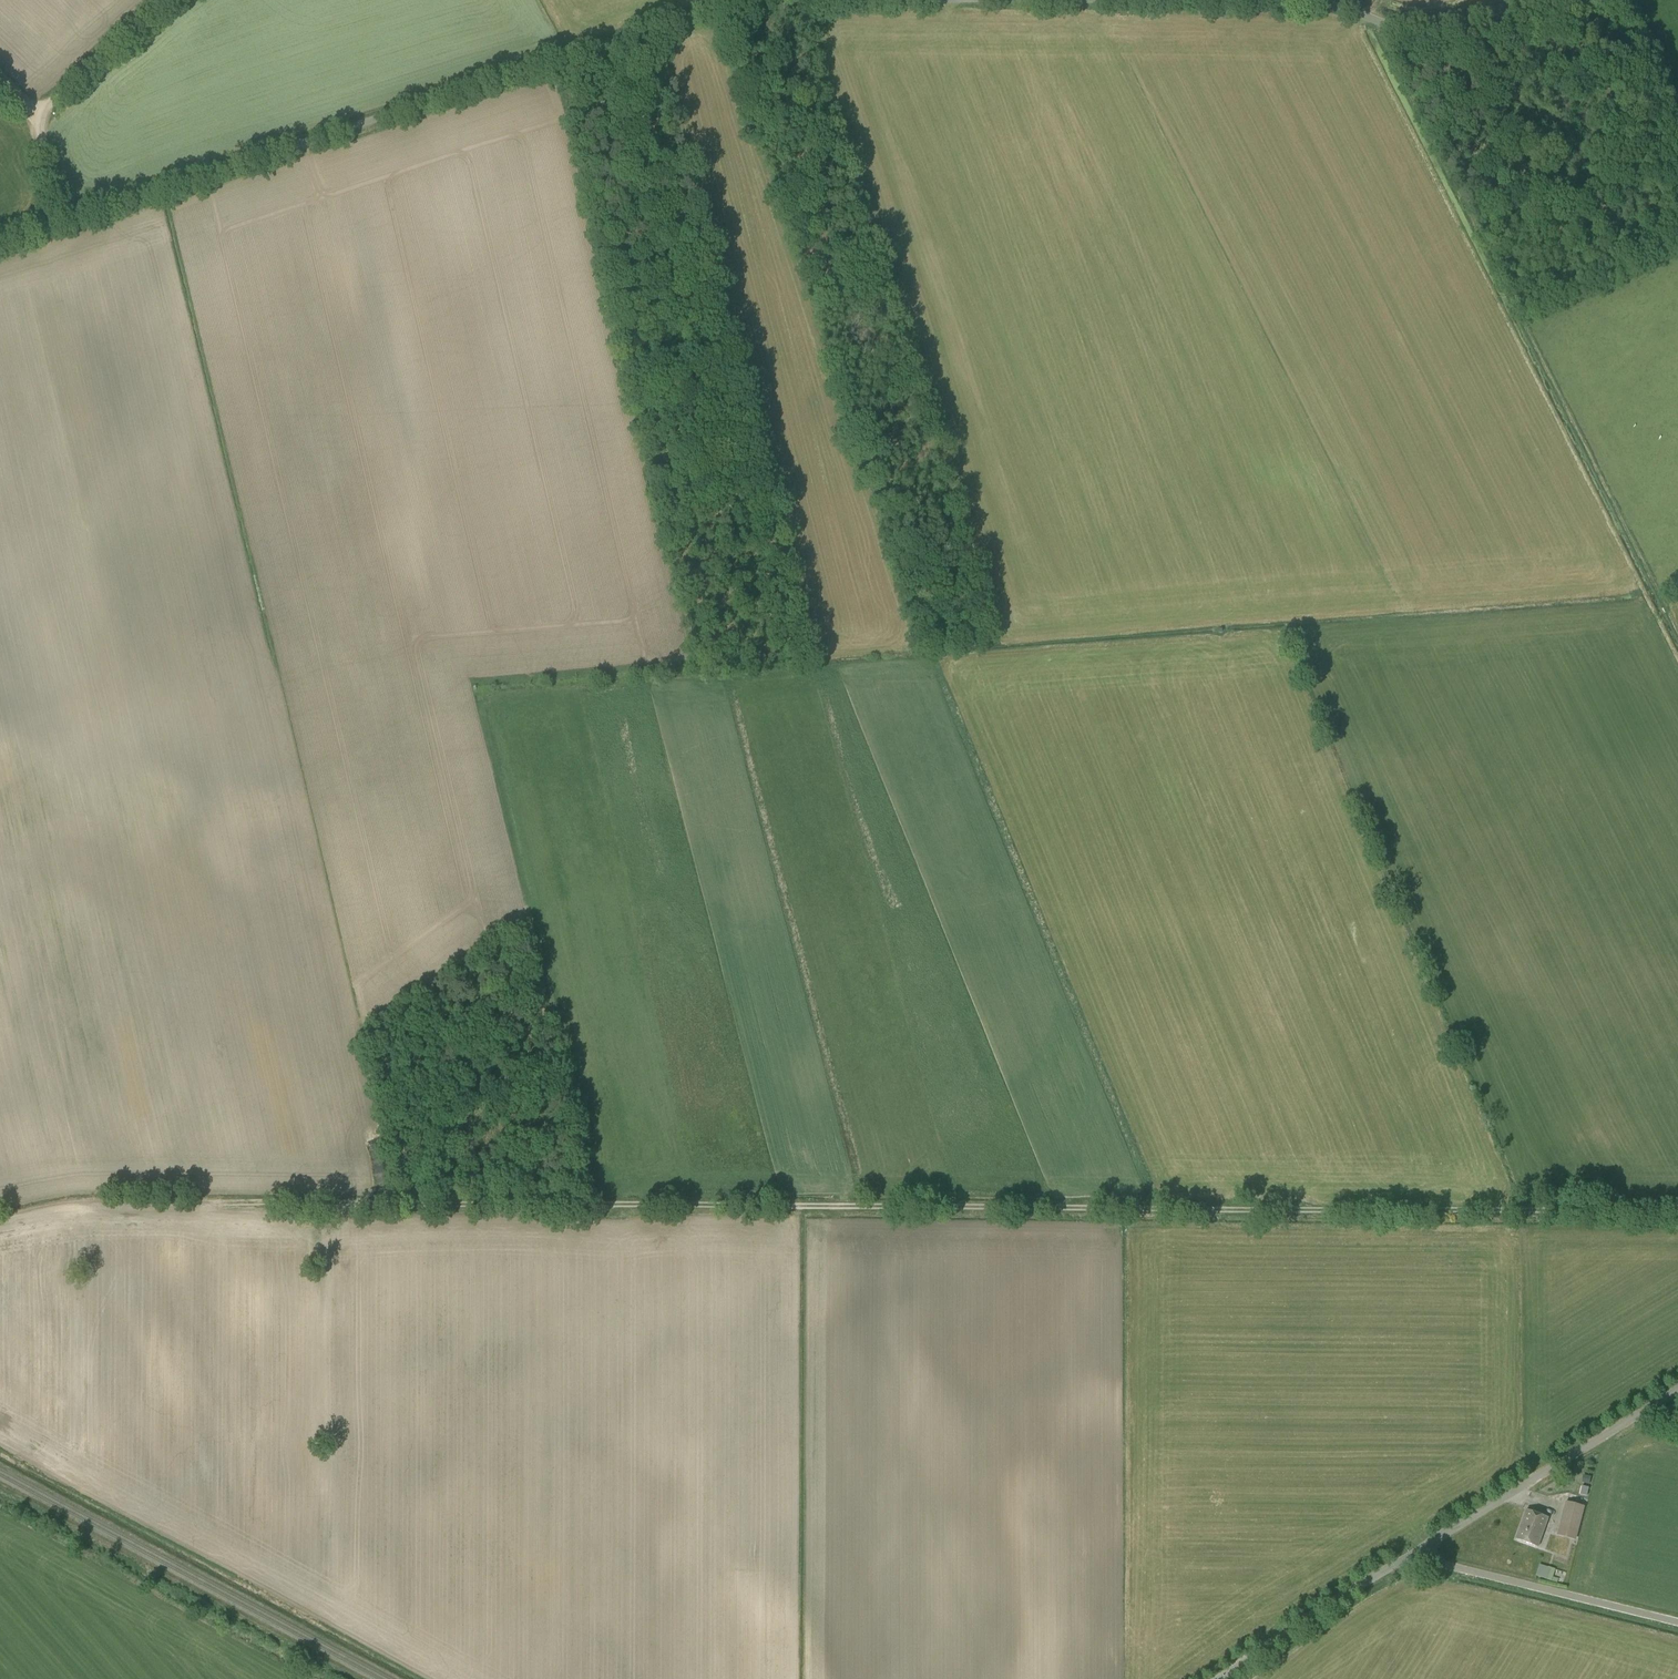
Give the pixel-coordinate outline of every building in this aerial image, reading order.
[(1578,1530),(1584,1505),(1566,1501),(1560,1524),(1578,1530)] [(1537,1547),(1548,1518),(1527,1510),(1516,1539),(1537,1547)] [(1545,1578),(1548,1567),(1539,1564),(1536,1575),(1545,1578)]
